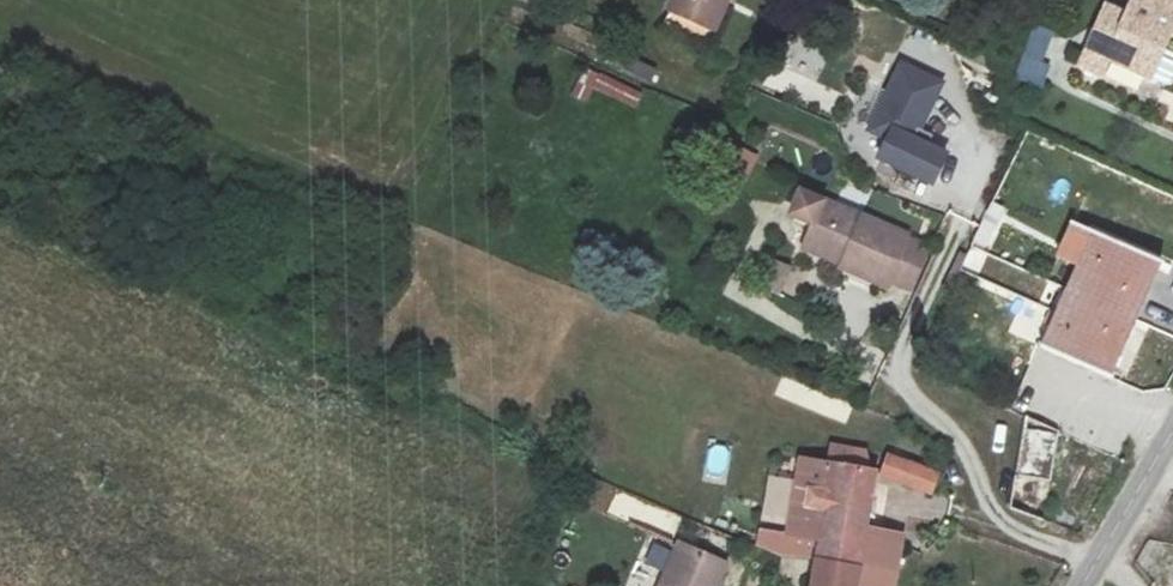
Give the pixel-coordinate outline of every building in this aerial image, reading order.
[(670,10),(715,32),(731,0),(674,0),(670,10)] [(1080,63),(1111,76),(1118,61),(1161,79),(1172,51),(1172,0),(1133,0),(1128,13),(1106,4),(1080,63)] [(1011,80),(1040,90),(1049,65),(1042,62),(1053,33),(1031,25),(1011,80)] [(813,80),(825,57),(792,40),(769,86),(828,116),(840,94),(813,80)] [(872,128),(891,136),(880,160),(933,182),(946,152),(915,138),(941,78),(901,61),(872,128)] [(804,248),(845,265),(843,268),(893,289),(915,236),(800,189),(790,211),(815,221),(804,248)] [(1051,262),(1077,276),(1096,232),(1070,220),(1051,262)] [(1071,288),(1138,320),(1164,264),(1096,232),(1077,276),(1071,288)] [(1138,320),(1071,288),(1045,347),(1112,376),(1138,320)] [(1017,475),(1052,479),(1058,430),(1026,416),(1017,475)] [(930,492),(937,473),(893,455),(885,474),(930,492)] [(819,554),(862,561),(866,530),(877,468),(803,457),(792,525),(823,528),(819,554)] [(1047,521),(1052,479),(1017,475),(1011,506),(1047,521)] [(857,585),(888,585),(898,537),(866,530),(862,561),(857,585)] [(677,543),(660,585),(720,585),(729,564),(677,543)] [(862,561),(819,554),(816,566),(812,585),(857,585),(862,561)]
